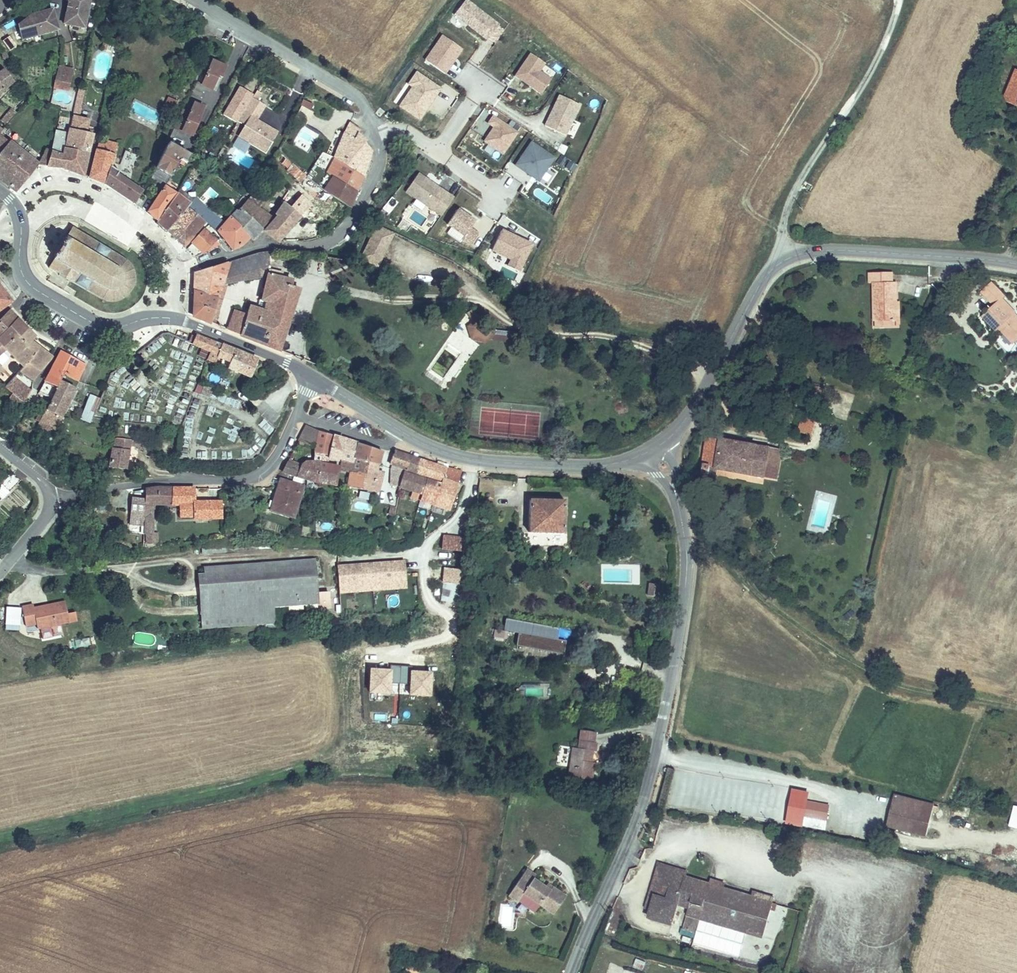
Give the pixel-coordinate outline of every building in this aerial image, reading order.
[(74,20),(91,23),(96,0),(74,0),(72,11),(76,12),(74,20)] [(488,39),(495,44),(503,32),(498,28),(499,26),(465,0),(454,15),(487,41),(488,39)] [(38,17),(27,20),(31,35),(67,25),(62,9),(55,11),(54,7),(37,12),(38,17)] [(38,17),(37,12),(27,20),(38,17)] [(444,75),(461,50),(442,36),(425,61),(444,75)] [(480,63),(487,54),(480,49),(473,58),(480,63)] [(540,95),(551,80),(539,72),(544,65),(529,54),(514,77),(540,95)] [(230,78),(236,69),(221,60),(208,83),(220,89),(227,76),(230,78)] [(77,68),(63,64),(56,91),(71,95),(77,68)] [(5,67),(4,66),(0,71),(0,80),(6,86),(14,79),(5,67)] [(1003,100),(1016,105),(1016,69),(1015,69),(1007,90),(1003,100)] [(412,88),(399,107),(419,120),(433,100),(430,98),(432,95),(435,97),(440,90),(416,73),(408,85),(412,88)] [(181,108),(188,98),(180,92),(173,103),(181,108)] [(579,106),(559,96),(544,127),(564,136),(579,106)] [(275,130),(254,119),(262,104),(248,97),(236,119),(243,123),(236,135),(264,150),(275,130)] [(315,105),(304,100),(300,109),(304,111),(311,113),(315,105)] [(199,137),(214,111),(203,104),(197,114),(195,118),(191,126),(188,131),(199,137)] [(502,155),(517,134),(492,117),(487,124),(493,128),(484,142),(502,155)] [(188,131),(191,126),(184,123),(181,127),(188,131)] [(356,132),(346,124),(341,130),(340,134),(352,144),(358,149),(360,146),(363,143),(353,136),(356,132)] [(91,154),(93,154),(99,133),(74,125),(68,148),(78,151),(91,154)] [(303,126),(295,141),(309,149),(317,134),(303,126)] [(57,144),(61,145),(65,129),(61,127),(57,144)] [(115,145),(118,135),(108,132),(106,142),(115,145)] [(40,164),(2,133),(0,135),(0,175),(19,190),(40,164)] [(352,144),(340,134),(339,137),(335,157),(362,175),(366,166),(347,153),(352,144)] [(147,191),(120,175),(122,172),(114,167),(120,146),(115,145),(106,142),(102,140),(93,177),(109,183),(129,196),(140,203),(147,191)] [(195,153),(173,142),(168,152),(160,168),(174,175),(175,172),(183,157),(191,161),(193,156),(195,153)] [(554,159),(531,143),(515,166),(538,182),(540,179),(544,172),(554,159)] [(50,164),(64,166),(67,152),(63,151),(61,145),(57,144),(50,164)] [(358,149),(352,144),(347,153),(366,166),(369,158),(371,154),(360,146),(358,149)] [(64,166),(73,168),(78,151),(68,148),(67,152),(64,166)] [(73,168),(86,174),(91,154),(78,151),(73,168)] [(291,174),(297,168),(284,156),(278,162),(291,174)] [(194,162),(191,161),(183,157),(175,172),(184,176),(194,162)] [(338,172),(334,179),(355,192),(362,175),(335,157),(332,163),(341,168),(338,172)] [(565,168),(572,173),(576,167),(569,162),(565,168)] [(330,167),(338,172),(341,168),(332,163),(330,167)] [(174,175),(160,168),(155,177),(169,183),(174,175)] [(544,172),(540,179),(546,183),(550,177),(544,172)] [(405,192),(441,217),(453,199),(417,174),(405,192)] [(515,192),(520,182),(508,176),(503,186),(515,192)] [(329,188),(351,203),(355,192),(334,179),(329,188)] [(179,190),(169,183),(151,210),(161,219),(179,190)] [(299,192),(292,186),(285,196),(288,199),(303,213),(311,203),(299,192)] [(194,200),(179,190),(161,219),(172,230),(194,200)] [(218,208),(198,194),(194,200),(172,230),(188,246),(200,232),(198,230),(209,216),(211,218),(218,208)] [(243,207),(236,215),(252,232),(256,237),(279,215),(255,197),(244,208),(243,207)] [(303,213),(288,199),(281,211),(285,214),(273,226),(284,237),(301,215),(303,213)] [(311,203),(303,213),(301,215),(315,229),(322,221),(316,215),(320,211),(311,203)] [(446,225),(464,237),(461,240),(470,246),(478,235),(469,229),(474,222),(457,210),(446,225)] [(252,232),(236,215),(224,228),(229,235),(239,247),(246,243),(252,232)] [(131,260),(75,226),(70,234),(66,235),(54,254),(56,257),(51,267),(61,273),(60,275),(62,276),(66,278),(73,283),(74,281),(107,301),(115,301),(124,299),(130,295),(136,285),(138,276),(135,266),(131,260)] [(377,226),(369,243),(384,250),(392,233),(377,226)] [(197,242),(205,251),(221,243),(212,233),(207,228),(197,242)] [(532,245),(500,231),(491,251),(511,260),(508,267),(519,272),(532,245)] [(377,266),(384,250),(369,243),(362,259),(377,266)] [(269,261),(268,249),(263,250),(228,259),(223,275),(269,261)] [(223,275),(228,259),(192,271),(191,291),(215,297),(223,275)] [(873,319),(890,319),(894,320),(894,300),(894,281),(891,280),(891,271),(869,271),(869,281),(873,281),(873,319)] [(283,276),(270,272),(262,295),(266,297),(262,308),(246,303),(242,312),(231,308),(224,326),(275,346),(296,286),(281,281),(283,276)] [(1015,308),(1016,306),(1005,294),(1007,291),(995,277),(984,288),(995,301),(984,310),(997,325),(1003,322),(1015,336),(1016,334),(1016,310),(1015,308)] [(0,282),(0,311),(14,300),(0,282)] [(215,297),(191,291),(190,313),(207,319),(215,297)] [(0,322),(0,336),(19,316),(12,309),(0,322)] [(19,316),(0,336),(0,337),(4,342),(7,344),(29,326),(19,316)] [(772,326),(775,320),(769,317),(765,323),(772,326)] [(889,329),(890,319),(873,319),(873,329),(889,329)] [(467,339),(508,341),(508,327),(467,325),(467,339)] [(37,335),(29,326),(7,344),(8,346),(25,363),(19,368),(24,371),(35,378),(35,375),(54,357),(34,340),(37,335)] [(200,330),(195,341),(213,349),(211,355),(217,358),(220,352),(225,341),(200,330)] [(238,345),(225,341),(220,352),(233,358),(238,345)] [(0,345),(0,353),(8,346),(7,344),(4,342),(0,345)] [(456,360),(461,352),(446,342),(427,372),(449,385),(462,364),(456,360)] [(246,347),(238,345),(233,358),(231,364),(254,375),(263,355),(246,347)] [(63,349),(52,373),(63,380),(68,373),(80,379),(82,376),(88,364),(63,349)] [(172,377),(171,364),(149,365),(150,378),(172,377)] [(12,385),(24,371),(19,368),(7,380),(12,385)] [(63,380),(52,373),(42,391),(54,398),(63,380)] [(76,386),(63,380),(54,398),(40,424),(59,433),(64,423),(62,421),(76,386)] [(206,380),(204,387),(203,390),(213,395),(217,385),(206,380)] [(90,423),(98,396),(87,393),(79,419),(90,423)] [(800,415),(797,432),(812,435),(815,419),(800,415)] [(222,439),(235,442),(241,421),(228,418),(222,439)] [(262,419),(257,425),(270,435),(274,429),(262,419)] [(316,449),(319,431),(306,426),(298,442),(316,449)] [(328,454),(331,436),(319,431),(316,449),(315,450),(328,454)] [(209,444),(212,437),(203,434),(201,441),(209,444)] [(338,461),(343,440),(331,436),(328,454),(327,459),(338,461)] [(710,437),(703,472),(710,473),(712,466),(785,478),(787,465),(768,462),(771,447),(710,437)] [(114,445),(110,468),(128,470),(131,447),(145,449),(146,444),(117,440),(117,446),(114,445)] [(356,459),(360,445),(346,440),(341,460),(345,461),(355,465),(356,459)] [(379,466),(382,452),(360,445),(356,459),(379,466)] [(790,451),(771,447),(768,462),(787,465),(790,451)] [(313,461),(326,465),(327,459),(328,454),(315,450),(313,461)] [(406,474),(411,457),(394,452),(390,464),(394,466),(392,470),(395,471),(406,474)] [(449,469),(450,467),(416,458),(411,457),(406,474),(443,485),(449,469)] [(377,471),(379,466),(356,459),(355,465),(352,474),(348,487),(377,494),(383,472),(377,471)] [(311,481),(336,482),(338,468),(326,465),(313,461),(312,469),(305,467),(289,460),(284,470),(306,479),(311,481)] [(312,469),(313,461),(310,460),(307,462),(305,467),(312,469)] [(343,471),(352,474),(355,465),(345,461),(343,471)] [(458,472),(449,469),(443,485),(436,506),(434,512),(444,515),(458,472)] [(402,489),(406,474),(395,471),(392,486),(402,489)] [(11,476),(9,474),(0,483),(0,485),(1,486),(11,476)] [(436,506),(443,485),(406,474),(402,489),(424,495),(422,502),(436,506)] [(15,480),(11,476),(1,486),(6,490),(15,480)] [(276,490),(296,498),(302,486),(283,477),(276,490)] [(161,488),(149,490),(149,501),(147,526),(154,526),(156,503),(160,504),(161,488)] [(176,490),(161,488),(160,504),(169,504),(175,505),(176,490)] [(183,515),(197,516),(197,503),(198,491),(176,490),(175,505),(184,505),(183,515)] [(288,517),(296,498),(276,490),(274,495),(273,495),(267,507),(288,517)] [(147,526),(149,501),(134,501),(133,527),(147,528),(147,526)] [(531,534),(566,534),(569,502),(527,501),(527,507),(532,508),(531,534)] [(197,516),(196,520),(210,520),(211,504),(197,503),(197,516)] [(211,504),(210,520),(222,521),(223,505),(211,504)] [(147,534),(146,545),(158,545),(158,534),(154,534),(147,534)] [(450,557),(474,554),(473,536),(448,539),(450,557)] [(320,554),(209,561),(209,569),(200,570),(203,621),(280,617),(279,602),(322,599),(321,592),(320,554)] [(343,565),(344,585),(382,584),(394,583),(394,563),(343,565)] [(458,584),(459,568),(441,567),(441,583),(458,584)] [(382,584),(344,585),(345,614),(382,613),(382,584)] [(654,584),(651,595),(658,596),(660,585),(654,584)] [(332,604),(331,591),(321,592),(322,599),(322,604),(332,604)] [(23,635),(67,625),(62,605),(32,612),(30,607),(18,610),(23,635)] [(502,640),(504,634),(494,631),(492,636),(502,640)] [(566,654),(568,641),(521,634),(519,647),(566,654)] [(73,648),(91,646),(90,638),(72,640),(73,648)] [(430,672),(411,671),(411,666),(390,665),(390,669),(369,668),(367,692),(429,696),(430,672)] [(597,734),(595,734),(582,733),(578,733),(578,741),(572,741),(569,771),(593,773),(595,757),(592,756),(593,743),(597,742),(597,734)] [(786,793),(688,772),(682,802),(785,825),(799,828),(801,819),(781,814),(786,793)] [(929,834),(935,804),(893,796),(888,827),(929,834)] [(793,814),(796,800),(786,798),(783,812),(793,814)] [(801,825),(825,830),(830,805),(807,800),(801,825)] [(1008,825),(1016,827),(1016,806),(1013,805),(1008,825)] [(664,872),(685,877),(687,872),(660,866),(653,888),(659,890),(664,872)] [(569,898),(555,888),(553,891),(548,888),(536,880),(539,877),(530,870),(520,883),(529,889),(526,894),(543,906),(556,915),(569,898)] [(775,902),(756,897),(726,888),(711,885),(685,877),(664,872),(659,890),(653,888),(650,898),(657,900),(653,912),(652,918),(677,925),(684,901),(693,903),(691,913),(692,914),(688,927),(700,931),(704,917),(766,934),(775,902)] [(711,885),(726,888),(727,883),(712,879),(711,885)] [(757,890),(756,897),(775,902),(777,896),(757,890)] [(543,906),(526,894),(520,902),(538,914),(543,906)] [(647,911),(653,912),(657,900),(650,898),(647,911)] [(636,959),(634,966),(642,968),(644,961),(636,959)]
